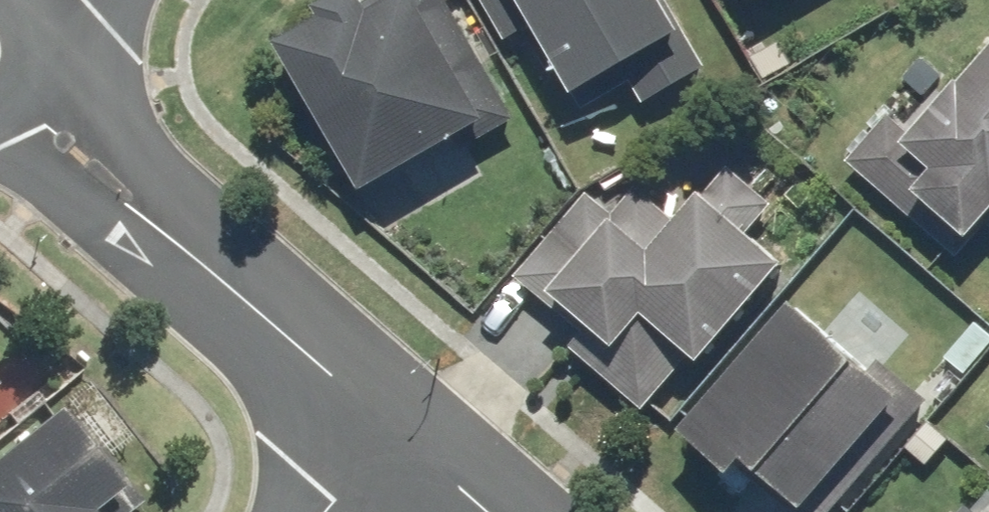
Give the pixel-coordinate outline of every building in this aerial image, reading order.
[(261,50),(348,201),(466,133),(472,143),(515,118),(447,0),(366,0),(355,6),(351,0),(318,0),(284,20),(291,33),(261,50)] [(501,40),(520,29),(560,95),(666,31),(648,0),(477,0),(501,40)] [(952,76),(924,51),(892,88),(915,107),(905,119),(892,108),(845,161),(951,253),(988,209),(988,33),(952,76)] [(580,191),(508,276),(572,330),(557,349),(633,413),(679,359),(688,366),(773,265),(743,240),(771,207),(724,167),(693,203),(656,172),(638,194),(631,188),(608,215),(580,191)] [(803,305),(801,303),(691,429),(745,476),(751,469),(801,511),(811,511),(910,397),(803,305)] [(0,441),(0,511),(130,511),(50,404),(0,441)]
